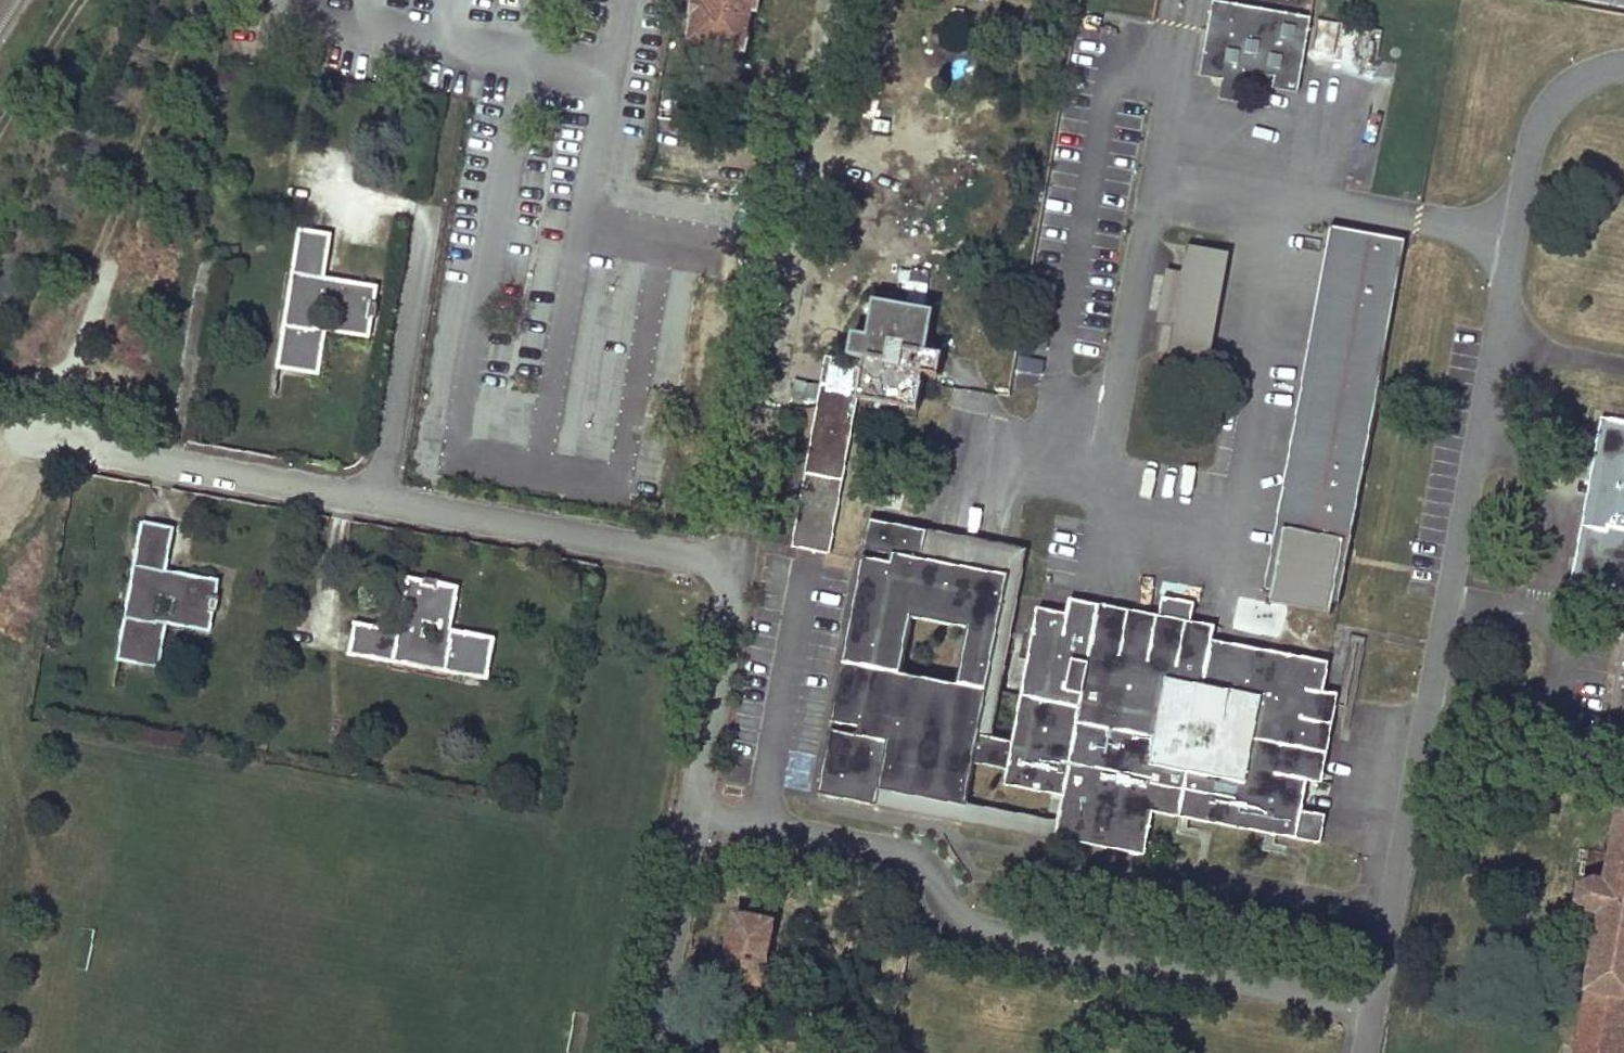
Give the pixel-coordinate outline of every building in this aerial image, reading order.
[(744,53),(751,13),(755,14),(757,0),(699,0),(698,0),(692,0),(689,16),(693,17),(688,44),(744,53)] [(1212,1),(1209,17),(1231,21),(1234,6),(1212,1)] [(1209,17),(1198,77),(1221,80),(1242,84),(1244,73),(1274,78),(1272,89),(1297,94),(1310,19),(1234,6),(1231,21),(1209,17)] [(1343,60),(1349,27),(1318,21),(1312,54),(1343,60)] [(1016,35),(1014,47),(1037,51),(1039,39),(1016,35)] [(1221,80),(1218,100),(1239,104),(1242,84),(1221,80)] [(1407,239),(1329,225),(1260,590),(1338,604),(1407,239)] [(319,369),(325,330),(315,327),(316,319),(319,304),(336,306),(334,322),(371,328),(372,317),(375,318),(377,304),(375,304),(378,287),(333,278),(331,288),(322,287),(324,277),(330,233),(297,228),(290,273),(295,275),(289,317),(283,316),(276,363),(319,369)] [(1214,360),(1231,256),(1187,249),(1182,277),(1159,273),(1150,325),(1173,329),(1169,353),(1214,360)] [(283,316),(289,317),(295,275),(290,273),(283,316)] [(322,287),(331,288),(333,278),(324,277),(322,287)] [(826,385),(799,548),(829,552),(856,399),(857,394),(918,405),(924,376),(939,378),(942,355),(920,351),(927,310),(873,301),(866,336),(858,335),(854,358),(858,358),(869,361),(867,374),(855,372),(852,389),(826,385)] [(325,330),(369,337),(371,328),(334,322),(316,319),(315,327),(325,330)] [(858,358),(855,372),(867,374),(869,361),(858,358)] [(857,394),(856,399),(917,409),(918,405),(857,394)] [(1601,418),(1591,473),(1569,596),(1623,607),(1623,423),(1601,418)] [(1211,642),(1185,637),(1188,621),(1191,604),(1159,598),(1156,615),(1153,631),(1066,614),(1038,609),(1013,742),(990,738),(1024,556),(927,538),(929,530),(870,519),(864,549),(893,554),(891,562),(863,557),(831,722),(859,727),(858,735),(830,729),(817,794),(963,821),(966,804),(974,763),(1008,769),(1005,785),(1063,796),(1059,814),(1072,817),(1067,841),(1146,856),(1154,814),(1321,845),(1326,817),(1300,812),(1306,781),(1323,690),(1328,664),(1211,642)] [(118,655),(159,662),(167,624),(156,621),(158,611),(161,598),(176,600),(174,614),(210,620),(212,610),(215,611),(218,597),(215,596),(217,580),(175,573),(174,582),(164,581),(165,571),(173,528),(140,522),(132,567),(139,568),(131,611),(126,610),(118,655)] [(929,530),(927,538),(1024,556),(1025,549),(929,530)] [(126,610),(131,611),(139,568),(132,567),(126,610)] [(164,581),(174,582),(175,573),(165,571),(164,581)] [(481,678),(488,637),(450,630),(449,638),(439,636),(423,634),(425,619),(441,622),(447,584),(436,582),(436,579),(423,577),(422,580),(406,577),(399,619),(408,621),(406,630),(397,629),(353,622),(348,655),(392,662),(392,657),(436,664),(435,671),(481,678)] [(439,636),(449,638),(450,630),(456,585),(447,584),(441,622),(439,636)] [(1066,614),(1153,631),(1156,615),(1069,599),(1066,614)] [(167,624),(209,631),(210,620),(174,614),(158,611),(156,621),(167,624)] [(397,629),(406,630),(408,621),(399,619),(397,629)] [(1188,621),(1185,637),(1211,642),(1214,626),(1188,621)] [(1606,730),(1623,733),(1623,633),(1606,730)] [(392,662),(435,671),(436,664),(392,657),(392,662)] [(1323,690),(1306,781),(1322,784),(1337,694),(1323,690)] [(1306,781),(1300,812),(1326,817),(1327,817),(1333,786),(1322,784),(1306,781)] [(1576,1052),(1621,1052),(1623,1038),(1623,793),(1613,855),(1588,851),(1579,902),(1591,911),(1602,914),(1577,1047),(1576,1052)] [(966,804),(963,821),(1054,839),(1058,822),(966,804)] [(1058,822),(1054,839),(1067,841),(1072,817),(1059,814),(1058,822)] [(733,914),(722,977),(759,984),(771,920),(733,914)]
